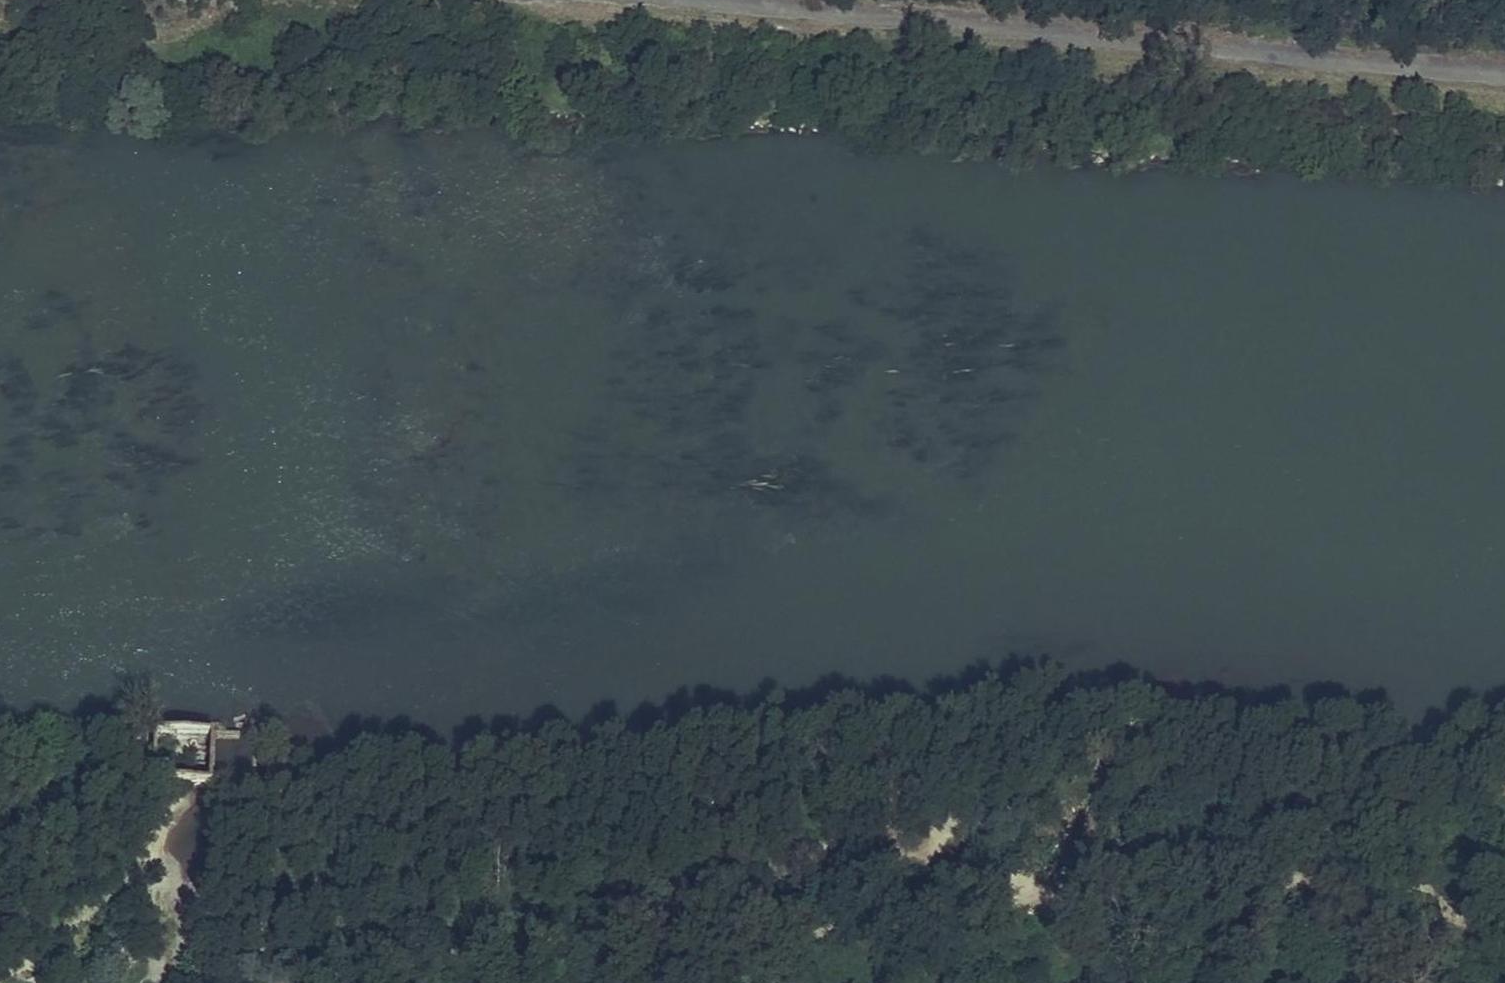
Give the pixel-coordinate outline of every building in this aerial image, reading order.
[(217,737),(156,735),(155,759),(154,785),(194,786),(215,787),(216,762),(217,737)]
